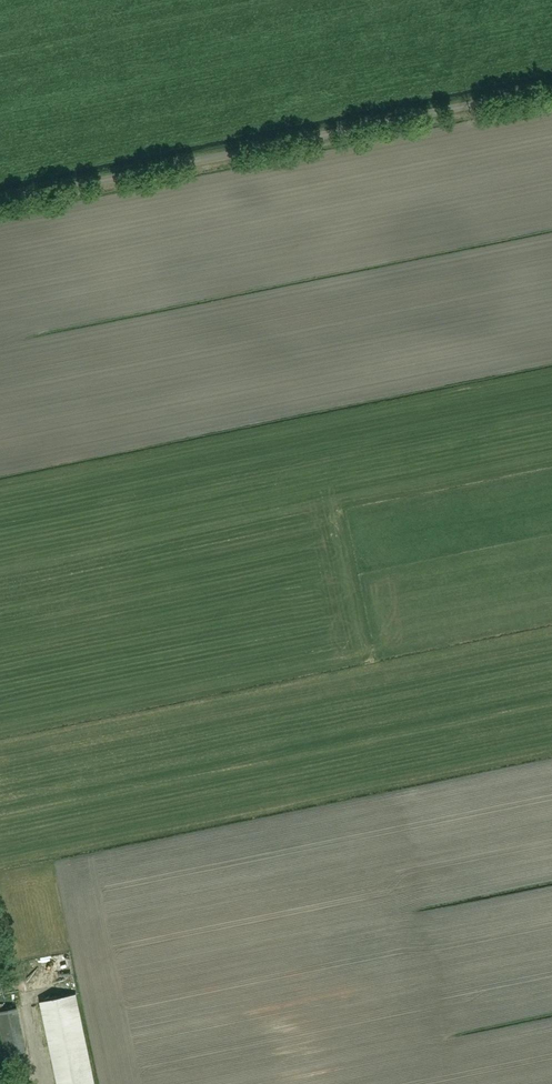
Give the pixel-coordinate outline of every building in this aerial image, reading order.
[(76,994),(41,1001),(58,1083),(95,1083),(76,994)] [(18,1003),(8,1006),(20,1055),(30,1052),(18,1003)]
